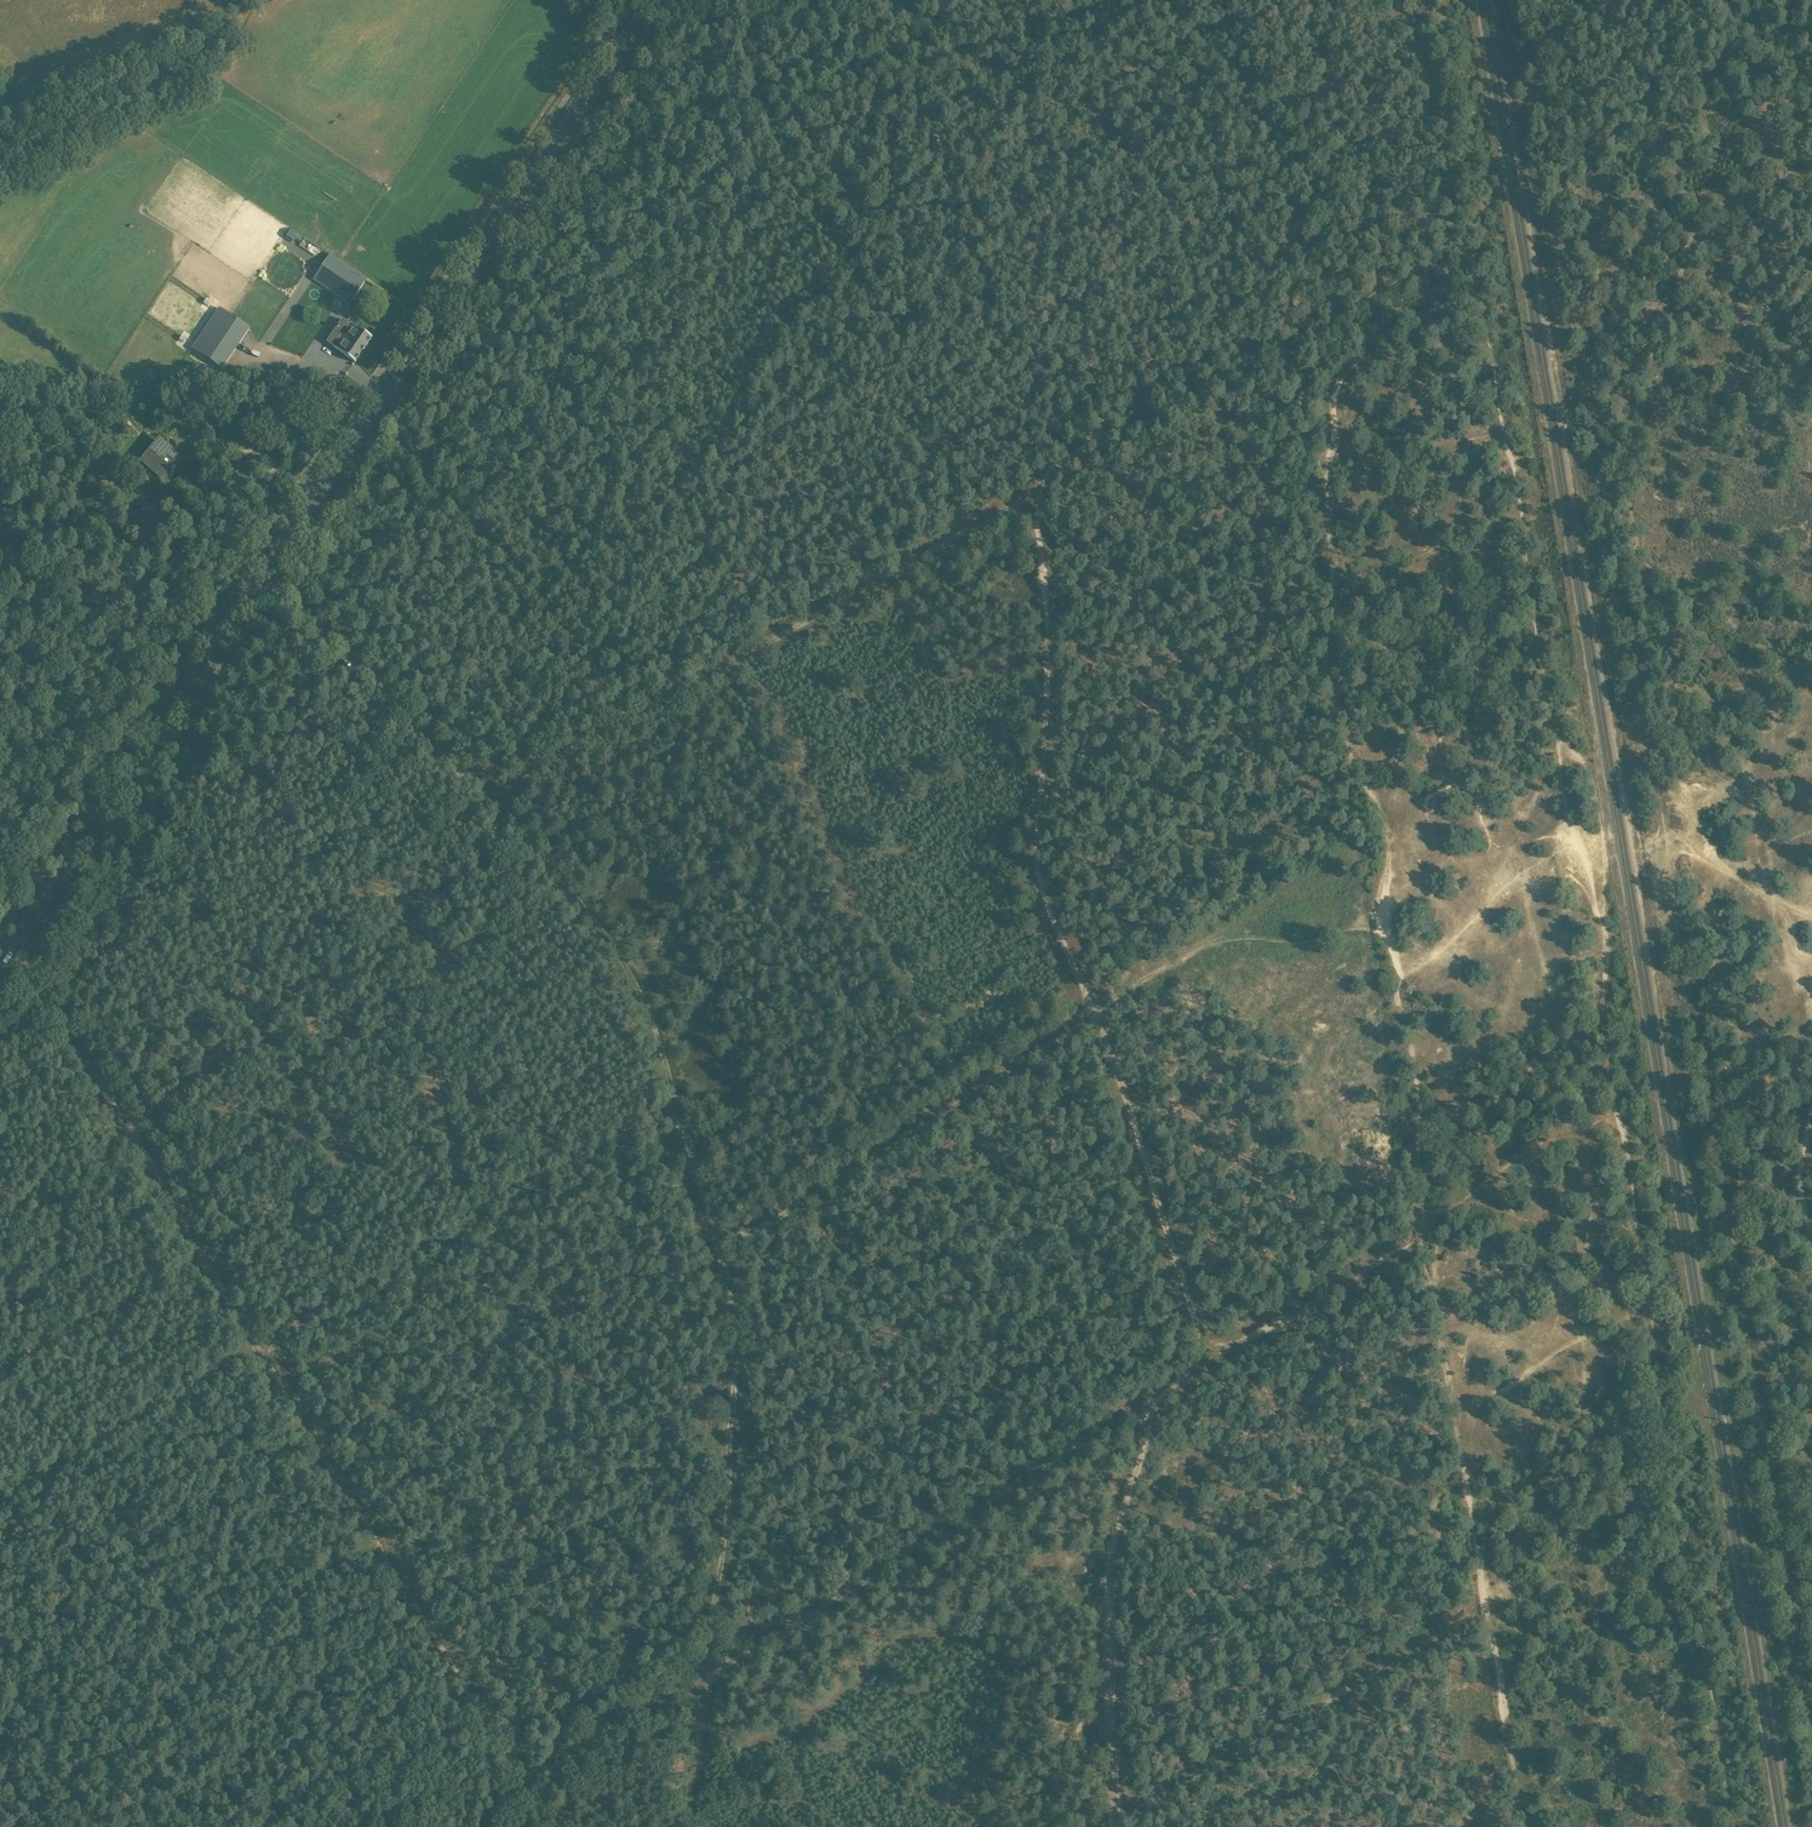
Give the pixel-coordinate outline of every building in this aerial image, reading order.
[(314,279),(331,290),(327,295),(333,299),(337,295),(350,303),(367,279),(331,254),(323,265),(318,262),(314,267),(319,271),(314,279)] [(226,367),(249,324),(216,306),(193,350),(226,367)] [(347,343),(361,353),(372,337),(351,323),(345,333),(351,337),(347,343)] [(164,442),(146,465),(161,477),(180,454),(164,442)] [(172,512),(179,508),(171,493),(164,497),(172,512)]
